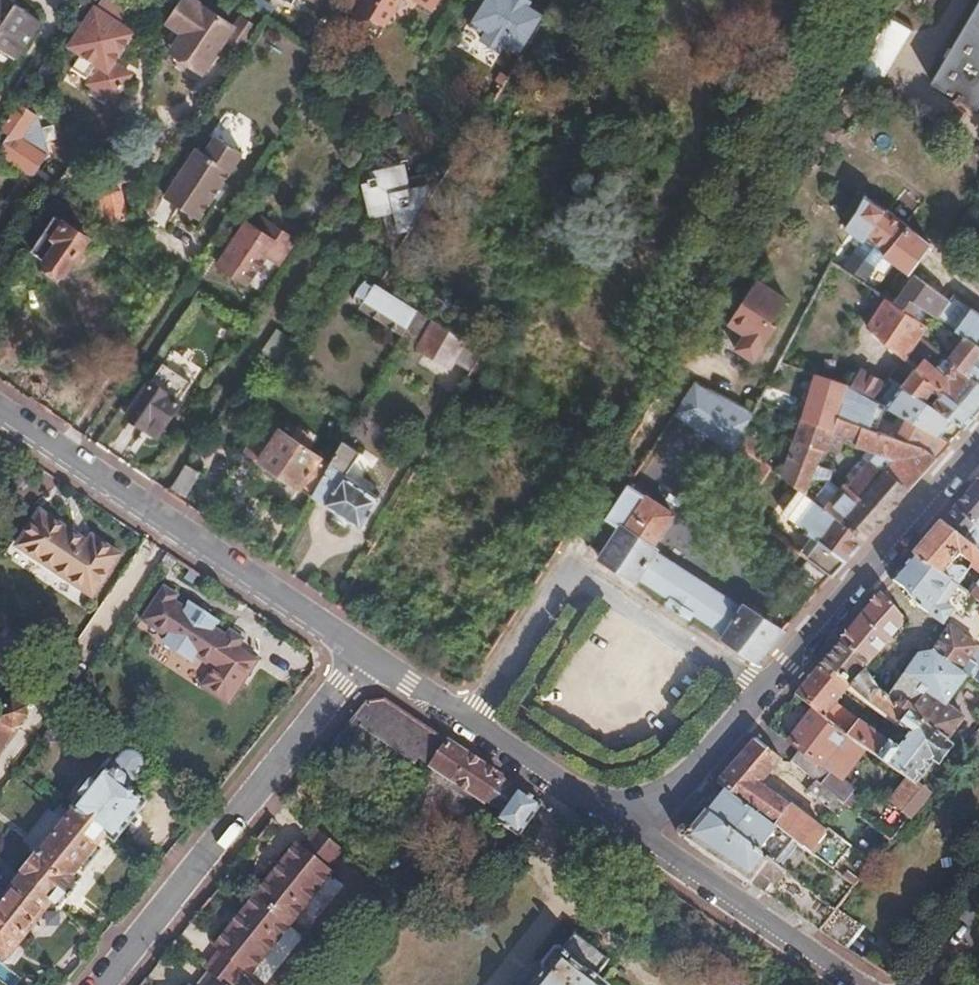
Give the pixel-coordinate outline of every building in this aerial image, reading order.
[(13,57),(38,20),(7,0),(0,0),(0,49),(13,57)] [(112,0),(102,0),(96,9),(93,7),(68,45),(79,52),(70,67),(85,77),(86,75),(89,78),(87,82),(112,99),(128,74),(111,62),(131,32),(121,26),(130,12),(112,0)] [(245,20),(208,0),(185,0),(172,25),(183,31),(171,52),(214,76),(245,20)] [(358,10),(381,24),(396,0),(365,0),(358,10)] [(433,10),(439,0),(418,0),(433,10)] [(481,20),(492,27),(484,39),(509,55),(513,49),(529,59),(557,15),(538,4),(542,0),(541,0),(493,0),(481,20)] [(909,61),(924,71),(962,7),(951,0),(945,0),(909,61)] [(933,84),(977,110),(978,106),(978,4),(933,84)] [(381,24),(358,10),(352,21),(375,35),(381,24)] [(888,17),(855,74),(877,88),(910,30),(888,17)] [(0,126),(0,154),(32,174),(29,178),(42,187),(48,178),(36,170),(47,153),(44,142),(42,137),(41,131),(37,120),(21,109),(24,104),(17,100),(0,126)] [(815,134),(833,144),(842,129),(824,118),(815,134)] [(52,128),(41,131),(42,137),(44,142),(55,139),(52,128)] [(203,153),(229,171),(245,148),(218,130),(203,153)] [(163,196),(195,217),(210,195),(213,195),(229,171),(203,153),(196,149),(163,196)] [(390,212),(398,254),(445,181),(404,188),(401,172),(374,176),(374,180),(368,180),(370,187),(368,188),(374,215),(390,212)] [(125,221),(118,191),(99,195),(106,225),(125,221)] [(864,199),(844,230),(862,242),(866,237),(885,251),(882,257),(906,275),(929,243),(886,210),(883,213),(864,199)] [(293,208),(287,216),(299,222),(304,214),(293,208)] [(54,217),(32,251),(46,260),(43,265),(61,276),(86,238),(54,217)] [(217,265),(245,285),(273,243),(244,223),(217,265)] [(977,245),(958,269),(964,274),(978,255),(978,246),(977,245)] [(404,259),(398,254),(392,262),(377,287),(408,306),(412,301),(401,293),(396,271),(404,259)] [(760,274),(745,297),(751,299),(765,277),(760,274)] [(892,306),(910,318),(918,307),(935,319),(940,312),(948,301),(913,276),(892,306)] [(751,299),(745,297),(727,326),(743,336),(734,351),(754,363),(781,320),(776,317),(791,293),(765,277),(751,299)] [(405,333),(417,313),(408,306),(377,287),(375,291),(362,283),(353,296),(362,302),(367,295),(370,297),(363,309),(403,335),(405,333)] [(892,306),(884,301),(866,331),(901,361),(917,337),(924,327),(910,318),(892,306)] [(978,384),(978,317),(968,309),(953,330),(950,328),(945,335),(946,340),(955,346),(945,359),(978,384)] [(940,312),(935,319),(946,326),(951,319),(940,312)] [(470,374),(481,353),(417,313),(405,333),(422,343),(419,348),(448,366),(452,362),(470,374)] [(924,327),(917,337),(928,346),(933,339),(932,332),(927,330),(924,327)] [(166,358),(160,367),(188,387),(198,373),(170,352),(166,358)] [(951,421),(962,429),(978,409),(978,384),(945,359),(939,363),(925,357),(901,388),(923,403),(931,393),(938,398),(930,408),(951,421)] [(188,387),(160,367),(125,419),(153,439),(188,387)] [(853,391),(871,400),(883,384),(864,373),(853,391)] [(919,447),(935,461),(948,443),(938,438),(914,424),(876,403),(871,400),(853,391),(846,386),(814,376),(801,418),(830,428),(835,417),(919,447)] [(695,382),(673,414),(735,447),(737,445),(753,414),(744,409),(695,382)] [(914,424),(938,438),(951,421),(930,408),(923,403),(901,388),(892,382),(876,403),(914,424)] [(744,409),(753,414),(757,406),(748,402),(744,409)] [(801,418),(781,477),(793,486),(805,495),(819,450),(823,450),(824,446),(833,448),(835,441),(842,443),(843,439),(875,453),(875,454),(846,486),(843,484),(832,496),(822,508),(864,539),(903,495),(935,461),(919,447),(835,417),(830,428),(801,418)] [(701,444),(685,433),(687,430),(670,419),(630,480),(662,501),(701,444)] [(260,461),(311,495),(329,465),(279,432),(278,434),(264,424),(241,457),(256,466),(260,461)] [(329,465),(311,495),(358,528),(379,499),(345,476),(361,452),(343,440),(329,465)] [(771,469),(764,465),(735,507),(742,512),(771,469)] [(188,466),(174,489),(189,497),(202,474),(188,466)] [(978,555),(978,480),(939,526),(978,555)] [(619,527),(601,554),(599,557),(635,582),(637,578),(670,599),(667,604),(689,618),(693,615),(723,635),(720,639),(754,662),(782,631),(743,605),(740,607),(655,551),(657,547),(654,545),(673,515),(628,484),(606,518),(619,527)] [(805,495),(793,486),(775,510),(794,524),(814,501),(813,500),(805,495)] [(822,508),(832,496),(822,488),(813,500),(814,501),(819,505),(822,508)] [(864,539),(822,508),(819,505),(814,501),(794,524),(807,533),(808,534),(844,561),(864,539)] [(91,598),(96,592),(82,582),(106,549),(90,538),(86,544),(39,512),(16,546),(91,598)] [(913,556),(951,582),(957,586),(963,576),(949,566),(959,555),(964,559),(963,565),(969,570),(973,564),(978,558),(978,555),(939,526),(913,556)] [(813,564),(830,577),(844,561),(808,534),(807,533),(794,550),(813,564)] [(82,582),(96,592),(119,559),(106,549),(82,582)] [(951,582),(913,556),(890,582),(901,587),(915,604),(928,613),(951,582)] [(794,585),(811,599),(830,577),(813,564),(794,585)] [(977,586),(973,583),(966,593),(978,601),(978,583),(977,586)] [(163,585),(140,618),(166,635),(163,641),(192,660),(195,655),(220,670),(239,641),(242,638),(230,630),(226,634),(215,626),(217,622),(189,603),(186,607),(174,599),(177,594),(163,585)] [(946,741),(962,719),(944,706),(949,699),(967,675),(960,669),(978,648),(949,627),(948,628),(929,653),(915,653),(891,635),(905,618),(886,599),(879,595),(861,616),(841,641),(817,669),(831,680),(835,676),(848,685),(852,688),(865,672),(864,670),(876,655),(909,680),(907,682),(880,662),(868,677),(876,690),(946,741)] [(239,641),(220,670),(207,689),(232,706),(265,659),(239,641)] [(978,648),(960,669),(967,675),(978,660),(978,649),(978,648)] [(864,670),(865,672),(868,677),(880,662),(907,682),(909,680),(876,655),(864,670)] [(967,675),(978,684),(978,660),(967,675)] [(950,743),(946,741),(876,690),(869,700),(910,731),(896,749),(834,703),(848,685),(835,676),(831,680),(817,669),(794,695),(813,711),(845,735),(904,779),(888,801),(895,806),(904,812),(907,815),(925,793),(912,783),(930,760),(935,763),(950,743)] [(0,717),(0,746),(13,727),(18,727),(31,708),(15,697),(1,717),(0,717)] [(344,727),(354,734),(407,770),(419,755),(452,778),(480,797),(483,799),(485,797),(502,808),(495,818),(517,834),(539,803),(446,741),(384,699),(363,703),(344,727)] [(944,706),(962,719),(967,713),(949,699),(944,706)] [(845,735),(813,711),(788,743),(798,751),(790,763),(823,789),(842,804),(852,790),(821,766),(845,735)] [(976,729),(962,719),(946,741),(950,743),(960,751),(976,729)] [(960,751),(978,764),(978,725),(976,729),(960,751)] [(733,797),(793,841),(803,849),(816,831),(818,829),(760,786),(778,761),(753,741),(715,784),(724,790),(733,797)] [(18,878),(48,901),(59,909),(79,884),(71,878),(105,837),(113,843),(145,803),(124,786),(136,773),(139,767),(139,763),(137,759),(132,754),(127,751),(123,750),(116,754),(104,768),(101,769),(91,782),(88,781),(78,794),(80,796),(71,807),(74,809),(36,857),(34,856),(22,871),(23,872),(18,878)] [(480,797),(452,778),(449,783),(476,801),(480,797)] [(842,804),(823,789),(816,798),(835,812),(842,804)] [(714,820),(774,865),(793,841),(733,797),(724,790),(705,812),(714,820)] [(904,812),(895,806),(889,812),(899,819),(904,812)] [(763,894),(817,930),(833,910),(818,899),(774,865),(714,820),(705,812),(700,809),(686,827),(679,825),(675,829),(674,833),(675,835),(691,845),(763,894)] [(210,974),(224,984),(232,984),(245,969),(250,974),(290,923),(331,872),(326,868),(341,848),(316,829),(301,848),(296,844),(255,895),(215,946),(220,950),(204,969),(210,974)] [(816,831),(803,849),(817,860),(831,842),(816,831)] [(380,834),(374,841),(387,852),(391,847),(386,843),(387,840),(380,834)] [(864,858),(870,862),(878,853),(872,848),(864,858)] [(818,899),(833,910),(852,885),(837,874),(818,899)] [(15,943),(48,901),(18,878),(6,893),(0,888),(0,933),(15,943)] [(833,910),(817,930),(841,946),(856,927),(833,910)] [(604,984),(593,974),(604,959),(569,933),(557,949),(549,950),(537,967),(541,969),(530,984),(603,984),(604,984)] [(210,974),(201,984),(224,984),(210,974)]
